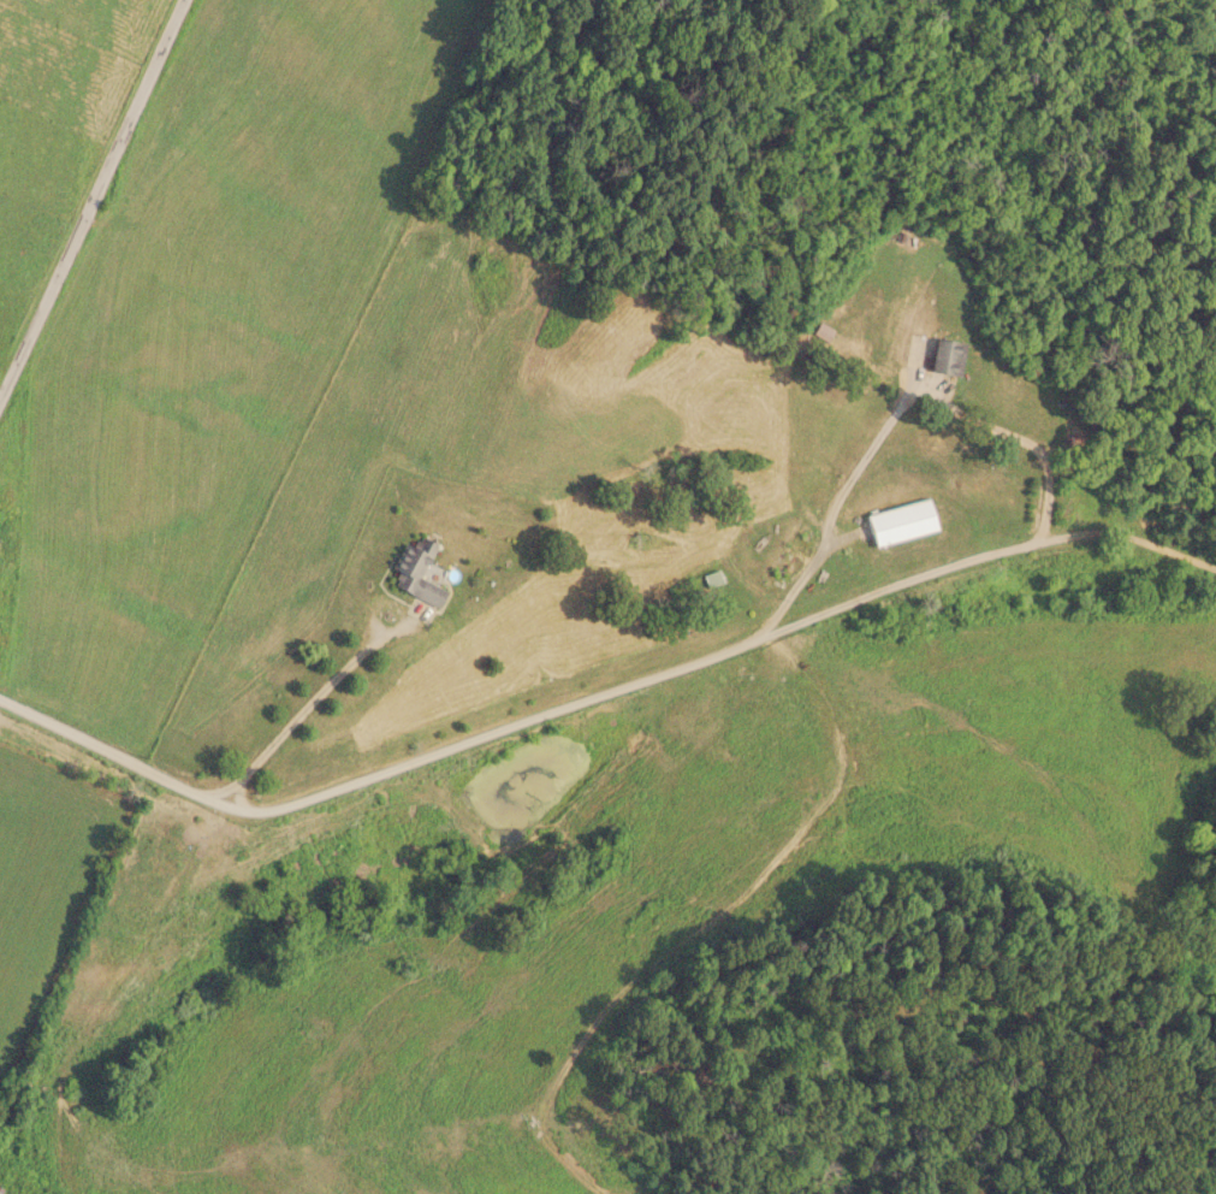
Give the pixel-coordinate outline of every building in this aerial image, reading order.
[(924,371),(955,379),(964,345),(933,337),(924,371)] [(871,546),(932,532),(925,500),(863,514),(871,546)] [(436,546),(411,534),(393,571),(397,573),(391,586),(436,608),(443,594),(418,581),(436,546)] [(713,585),(712,574),(702,576),(704,587),(713,585)]
